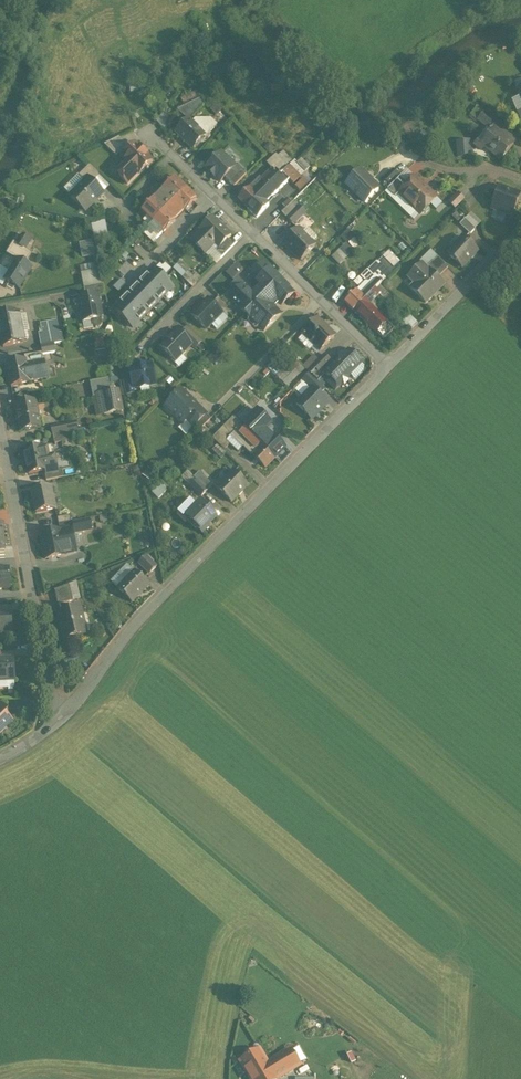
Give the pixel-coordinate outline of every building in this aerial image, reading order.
[(516,89),(520,87),(520,76),(512,80),(516,89)] [(184,101),(201,96),(199,89),(182,94),(184,101)] [(519,96),(512,99),(520,118),(520,100),(519,96)] [(200,97),(177,108),(186,117),(194,109),(197,111),(203,105),(200,97)] [(485,109),(478,104),(471,112),(478,118),(485,109)] [(497,119),(485,109),(478,118),(488,126),(490,127),(491,126),(497,119)] [(189,119),(176,133),(192,147),(191,148),(192,148),(204,136),(205,134),(204,134),(192,123),(189,120),(190,119),(189,119)] [(211,119),(196,119),(192,123),(204,134),(205,134),(204,136),(205,136),(216,124),(211,119)] [(485,146),(481,144),(494,127),(491,126),(490,127),(488,126),(473,145),(481,151),(485,146)] [(514,143),(494,127),(481,144),(485,146),(501,159),(514,143)] [(425,133),(419,140),(428,145),(433,139),(425,133)] [(130,148),(119,137),(104,144),(114,154),(119,153),(122,157),(130,148)] [(470,140),(456,141),(458,156),(471,152),(470,140)] [(130,148),(122,157),(130,164),(119,175),(128,183),(138,172),(139,173),(152,159),(136,143),(130,148)] [(293,161),(283,151),(278,155),(277,156),(287,167),(293,161)] [(221,153),(206,168),(220,181),(224,177),(235,166),(234,166),(221,153)] [(276,153),(266,162),(272,169),(273,169),(276,167),(282,173),(288,167),(287,167),(277,156),(278,155),(276,153)] [(237,163),(234,166),(235,166),(224,177),(234,186),(246,173),(237,163)] [(90,165),(80,175),(86,181),(88,178),(92,183),(100,175),(90,165)] [(300,176),(289,165),(282,173),(279,175),(286,182),(289,179),(293,183),(300,176)] [(260,177),(250,187),(249,187),(238,198),(247,208),(279,175),(273,169),(272,169),(261,179),(260,177)] [(392,169),(384,178),(391,184),(399,175),(392,169)] [(399,177),(407,184),(415,177),(407,169),(399,177)] [(279,175),(247,208),(257,217),(268,205),(266,203),(286,182),(279,175)] [(364,175),(351,188),(366,205),(374,197),(371,194),(376,189),(364,175)] [(164,191),(156,200),(154,198),(142,211),(153,222),(154,222),(187,189),(175,177),(163,190),(164,191)] [(399,177),(387,189),(396,198),(399,194),(407,184),(399,177)] [(437,198),(415,177),(407,184),(399,194),(420,214),(421,214),(425,213),(428,210),(428,206),(437,198)] [(86,181),(71,195),(86,210),(103,193),(92,183),(88,178),(86,181)] [(519,194),(500,187),(492,209),(512,216),(519,194)] [(154,222),(150,226),(144,233),(153,242),(163,231),(176,219),(175,218),(183,209),(184,210),(197,198),(187,188),(187,189),(154,222)] [(396,198),(387,189),(384,192),(414,220),(420,214),(399,194),(396,198)] [(449,202),(456,208),(464,199),(458,193),(449,202)] [(290,204),(281,213),(287,219),(297,209),(290,204)] [(297,209),(287,219),(293,225),(306,213),(300,206),(297,209)] [(481,223),(470,213),(465,219),(475,229),(481,223)] [(221,222),(218,219),(216,221),(212,217),(200,229),(205,234),(196,244),(205,253),(215,243),(219,247),(219,248),(228,239),(231,235),(225,229),(224,229),(223,229),(222,229),(220,227),(221,225),(222,224),(221,222)] [(465,219),(460,225),(470,235),(475,229),(465,219)] [(103,221),(91,223),(95,240),(107,238),(103,221)] [(308,228),(302,234),(311,242),(316,237),(308,228)] [(302,234),(298,229),(284,243),(284,244),(284,243),(294,253),(301,260),(315,246),(311,242),(302,234)] [(343,236),(348,242),(334,257),(342,265),(356,250),(349,244),(357,235),(351,229),(343,236)] [(31,240),(22,235),(16,245),(24,250),(31,240)] [(464,238),(448,254),(461,268),(471,257),(477,250),(464,238)] [(228,239),(219,248),(219,247),(215,250),(222,257),(234,245),(228,239)] [(14,244),(8,254),(18,260),(9,273),(5,281),(18,289),(32,268),(25,264),(31,255),(24,250),(16,245),(14,244)] [(422,265),(409,278),(415,284),(411,289),(425,303),(444,285),(437,278),(448,267),(438,257),(433,262),(433,261),(426,268),(422,265)] [(162,266),(169,272),(172,268),(165,262),(163,265),(162,266)] [(376,262),(367,271),(372,276),(382,267),(376,262)] [(80,267),(84,288),(101,285),(97,263),(80,267)] [(155,269),(163,277),(169,272),(162,266),(163,265),(160,263),(155,269)] [(279,280),(263,264),(251,277),(262,287),(252,296),(242,286),(230,299),(246,314),(279,280)] [(382,267),(372,276),(376,280),(376,279),(381,284),(390,275),(382,267)] [(0,268),(0,284),(2,285),(5,281),(9,273),(0,268)] [(143,277),(163,297),(173,286),(163,277),(155,269),(154,268),(146,276),(146,275),(143,277)] [(152,307),(163,297),(143,277),(140,281),(141,282),(134,289),(152,307)] [(126,284),(121,279),(114,287),(118,292),(126,284)] [(370,286),(361,296),(365,300),(375,290),(380,286),(381,284),(376,279),(376,280),(370,286)] [(279,280),(246,314),(264,332),(280,315),(274,309),(279,303),(281,306),(293,293),(292,293),(279,281),(280,281),(279,280)] [(366,282),(357,292),(361,296),(370,286),(366,282)] [(101,285),(84,288),(86,298),(98,296),(98,297),(106,295),(104,284),(101,285)] [(388,294),(380,286),(375,290),(380,295),(379,296),(383,299),(388,294)] [(142,317),(152,307),(134,289),(127,296),(126,295),(123,298),(142,317)] [(375,290),(365,300),(370,305),(379,296),(380,295),(375,290)] [(357,292),(356,291),(344,303),(354,312),(365,300),(361,296),(357,292)] [(86,298),(79,300),(83,322),(91,320),(92,325),(96,328),(100,327),(102,323),(101,318),(102,318),(98,297),(98,296),(86,298)] [(133,327),(142,317),(123,298),(120,301),(121,302),(114,309),(133,327)] [(209,299),(192,316),(206,329),(211,324),(213,324),(217,319),(217,318),(222,313),(209,299)] [(370,305),(365,300),(354,312),(376,333),(386,323),(387,321),(370,305)] [(0,315),(0,330),(4,348),(22,344),(22,343),(24,342),(22,332),(19,333),(15,312),(0,315)] [(405,321),(412,328),(419,322),(411,314),(405,321)] [(334,336),(317,320),(303,334),(320,350),(334,336)] [(42,332),(52,330),(58,329),(57,321),(41,324),(42,332)] [(386,323),(377,332),(385,340),(394,330),(386,323)] [(201,341),(187,328),(181,334),(191,344),(195,348),(201,341)] [(58,329),(52,330),(55,344),(61,342),(60,336),(58,329)] [(54,344),(55,344),(52,330),(42,332),(38,333),(41,346),(54,344)] [(178,331),(162,347),(175,360),(181,355),(182,355),(186,351),(186,349),(191,344),(181,334),(178,331)] [(96,345),(104,344),(102,335),(94,336),(96,345)] [(42,353),(43,355),(56,352),(54,344),(41,346),(42,353)] [(104,344),(96,345),(98,357),(106,355),(104,344)] [(349,350),(335,364),(336,365),(334,367),(332,365),(324,373),(331,379),(328,382),(335,389),(341,383),(344,385),(348,380),(347,377),(362,363),(361,361),(361,359),(359,356),(356,357),(349,350)] [(28,360),(7,364),(11,386),(30,383),(29,382),(43,379),(41,369),(46,368),(45,367),(40,368),(39,364),(44,363),(43,355),(42,353),(27,356),(28,360)] [(325,355),(312,368),(318,373),(331,360),(325,355)] [(145,365),(136,367),(137,368),(129,369),(130,373),(133,387),(134,387),(140,386),(141,389),(149,387),(149,384),(156,383),(152,365),(145,366),(145,365)] [(318,373),(312,368),(308,372),(314,378),(318,373)] [(130,373),(122,375),(126,394),(135,392),(134,387),(133,387),(130,373)] [(108,378),(90,382),(93,397),(101,395),(100,395),(111,392),(108,378)] [(312,389),(302,399),(303,411),(311,420),(327,404),(312,389)] [(181,390),(166,405),(167,407),(167,409),(173,415),(175,415),(184,423),(187,420),(199,408),(198,407),(192,401),(192,399),(187,394),(184,394),(181,390)] [(111,392),(100,395),(101,395),(105,414),(122,410),(118,391),(111,392)] [(262,400),(239,423),(253,437),(259,432),(270,421),(262,413),(268,407),(262,400)] [(35,402),(15,406),(20,431),(41,427),(35,402)] [(199,408),(187,420),(199,431),(211,418),(199,406),(198,407),(199,408)] [(239,423),(233,418),(224,427),(235,439),(265,467),(274,458),(253,437),(239,423)] [(76,422),(68,423),(69,431),(71,430),(78,429),(76,422)] [(68,423),(51,427),(53,434),(69,431),(68,423)] [(224,427),(213,438),(225,449),(235,439),(224,427)] [(69,431),(53,434),(54,443),(73,439),(71,430),(69,431)] [(272,436),(267,441),(259,432),(253,437),(274,458),(284,448),(272,436)] [(53,446),(42,448),(42,447),(24,451),(29,474),(45,470),(47,470),(47,472),(58,470),(53,446)] [(58,470),(47,472),(47,470),(45,470),(46,480),(64,477),(62,469),(58,470)] [(194,477),(188,471),(182,477),(191,486),(197,480),(194,477)] [(213,484),(200,471),(194,477),(197,480),(207,490),(213,484)] [(234,471),(217,488),(231,502),(248,485),(234,471)] [(207,490),(197,480),(191,486),(201,496),(207,490)] [(163,483),(154,491),(159,497),(168,489),(163,483)] [(51,486),(32,490),(36,512),(55,508),(51,486)] [(216,516),(201,501),(194,509),(196,511),(189,519),(202,532),(210,524),(209,523),(216,516)] [(69,514),(58,517),(59,523),(71,521),(69,514)] [(73,521),(74,529),(75,532),(92,529),(90,518),(73,521)] [(71,521),(59,523),(60,531),(68,529),(68,530),(72,529),(74,529),(73,521),(73,520),(71,521)] [(60,531),(42,534),(45,548),(43,549),(45,558),(65,554),(65,553),(76,551),(72,529),(68,530),(68,529),(60,531)] [(146,555),(139,562),(150,573),(157,566),(146,555)] [(0,568),(0,587),(11,587),(10,568),(0,568)] [(135,571),(118,588),(132,602),(149,585),(135,571)] [(69,584),(54,590),(58,604),(73,600),(69,584)] [(81,608),(59,613),(64,637),(86,632),(81,608)] [(0,613),(0,632),(13,632),(12,612),(0,613)] [(14,680),(14,681),(15,681),(14,658),(0,659),(0,680),(14,680)] [(0,706),(0,733),(5,728),(4,727),(11,720),(6,714),(8,712),(1,705),(0,706)] [(267,1063),(277,1078),(300,1065),(290,1049),(267,1063)] [(241,1062),(251,1078),(277,1078),(267,1063),(260,1051),(241,1062)]
